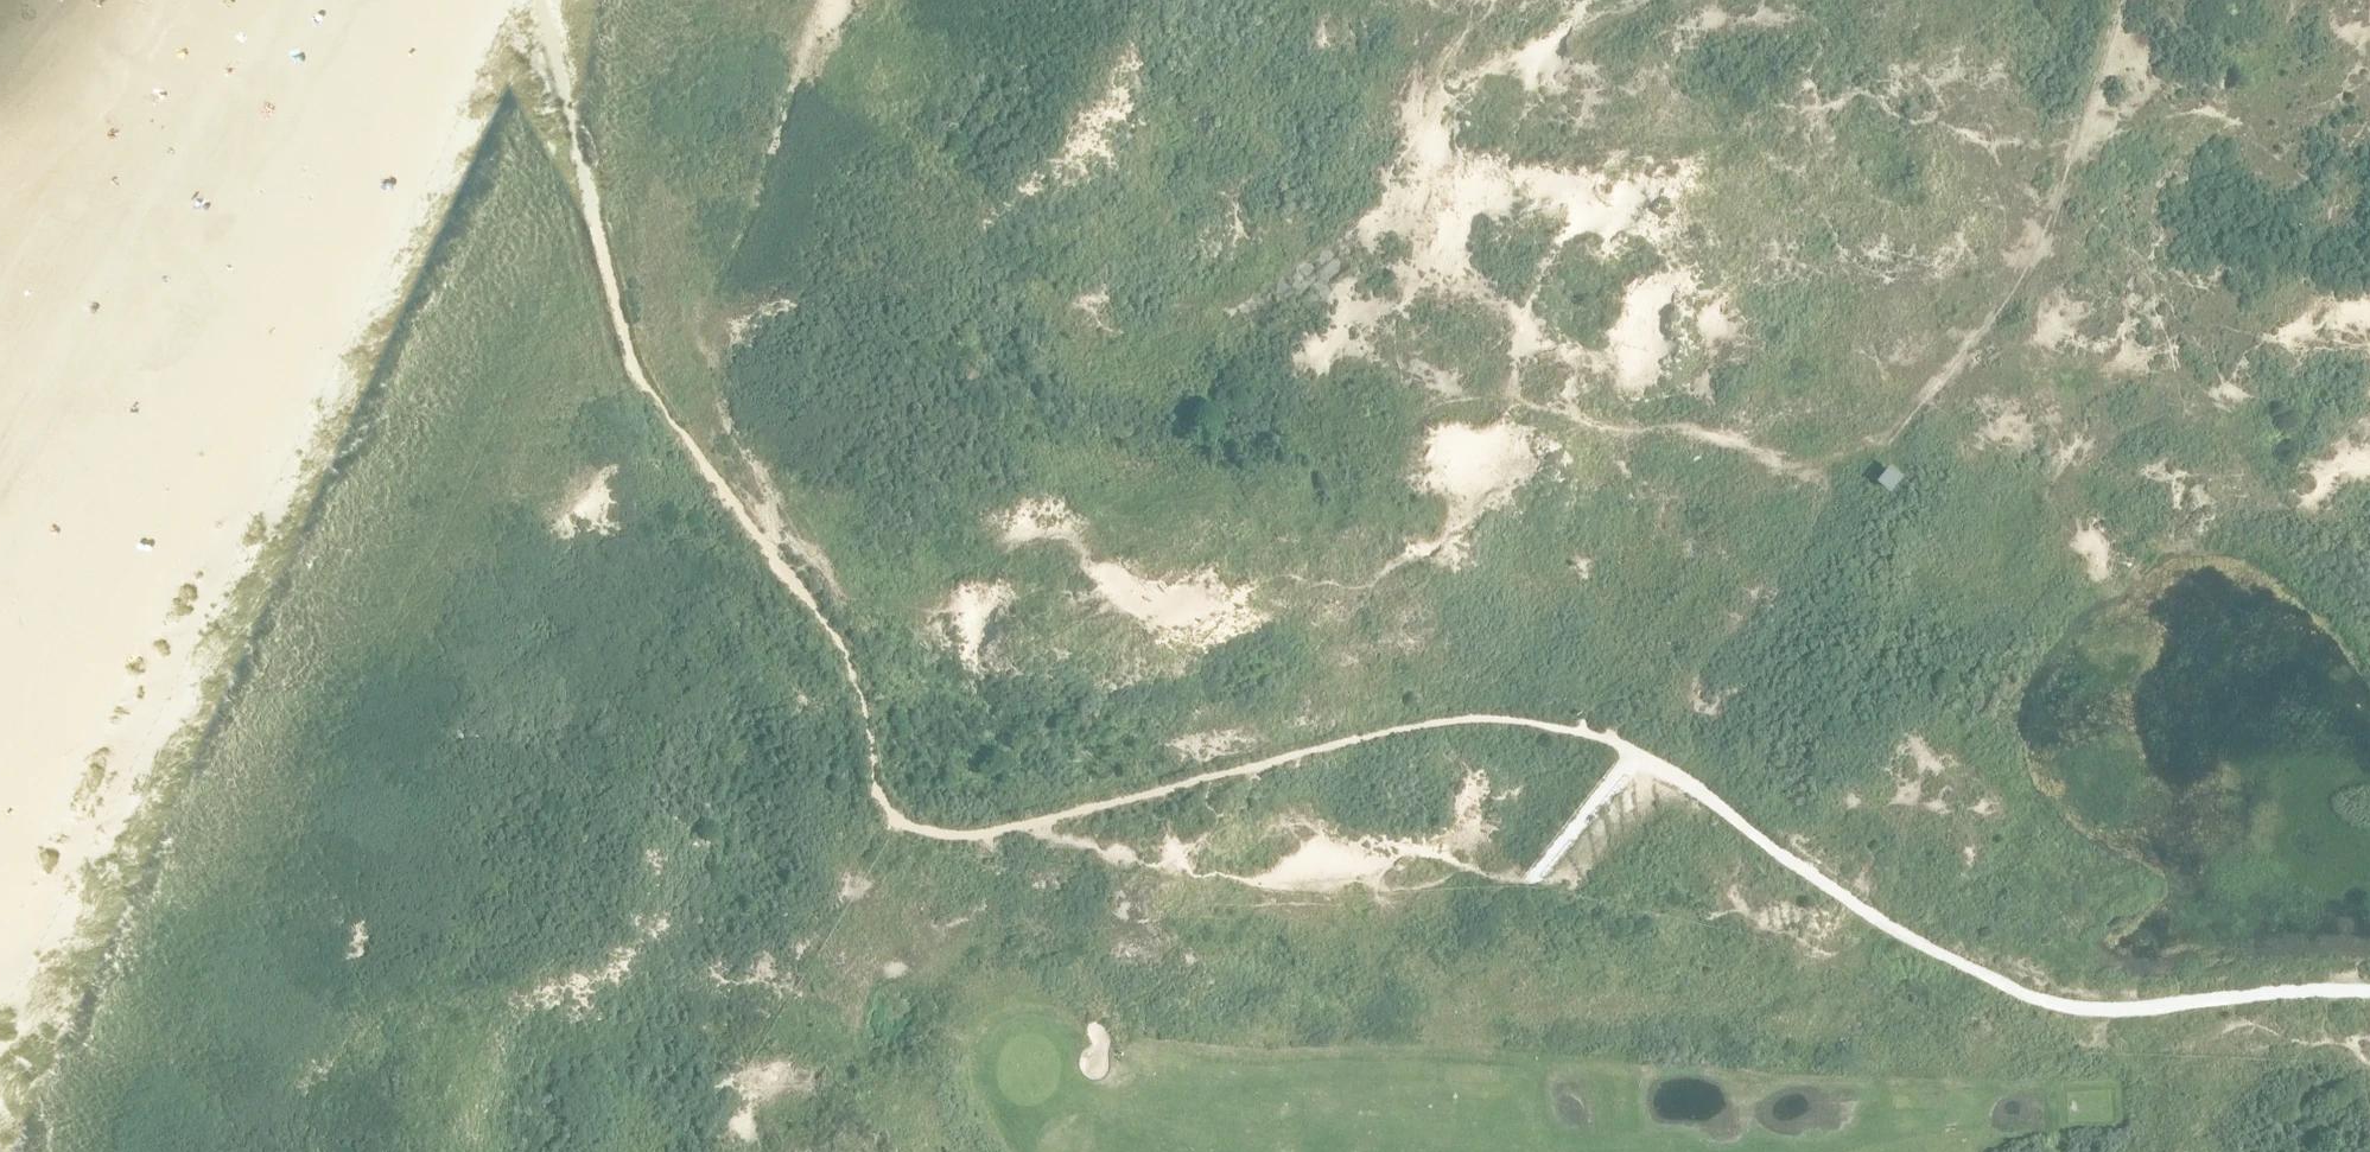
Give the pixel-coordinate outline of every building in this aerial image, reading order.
[(1900,476),(1887,465),(1875,481),(1887,491),(1900,476)]
